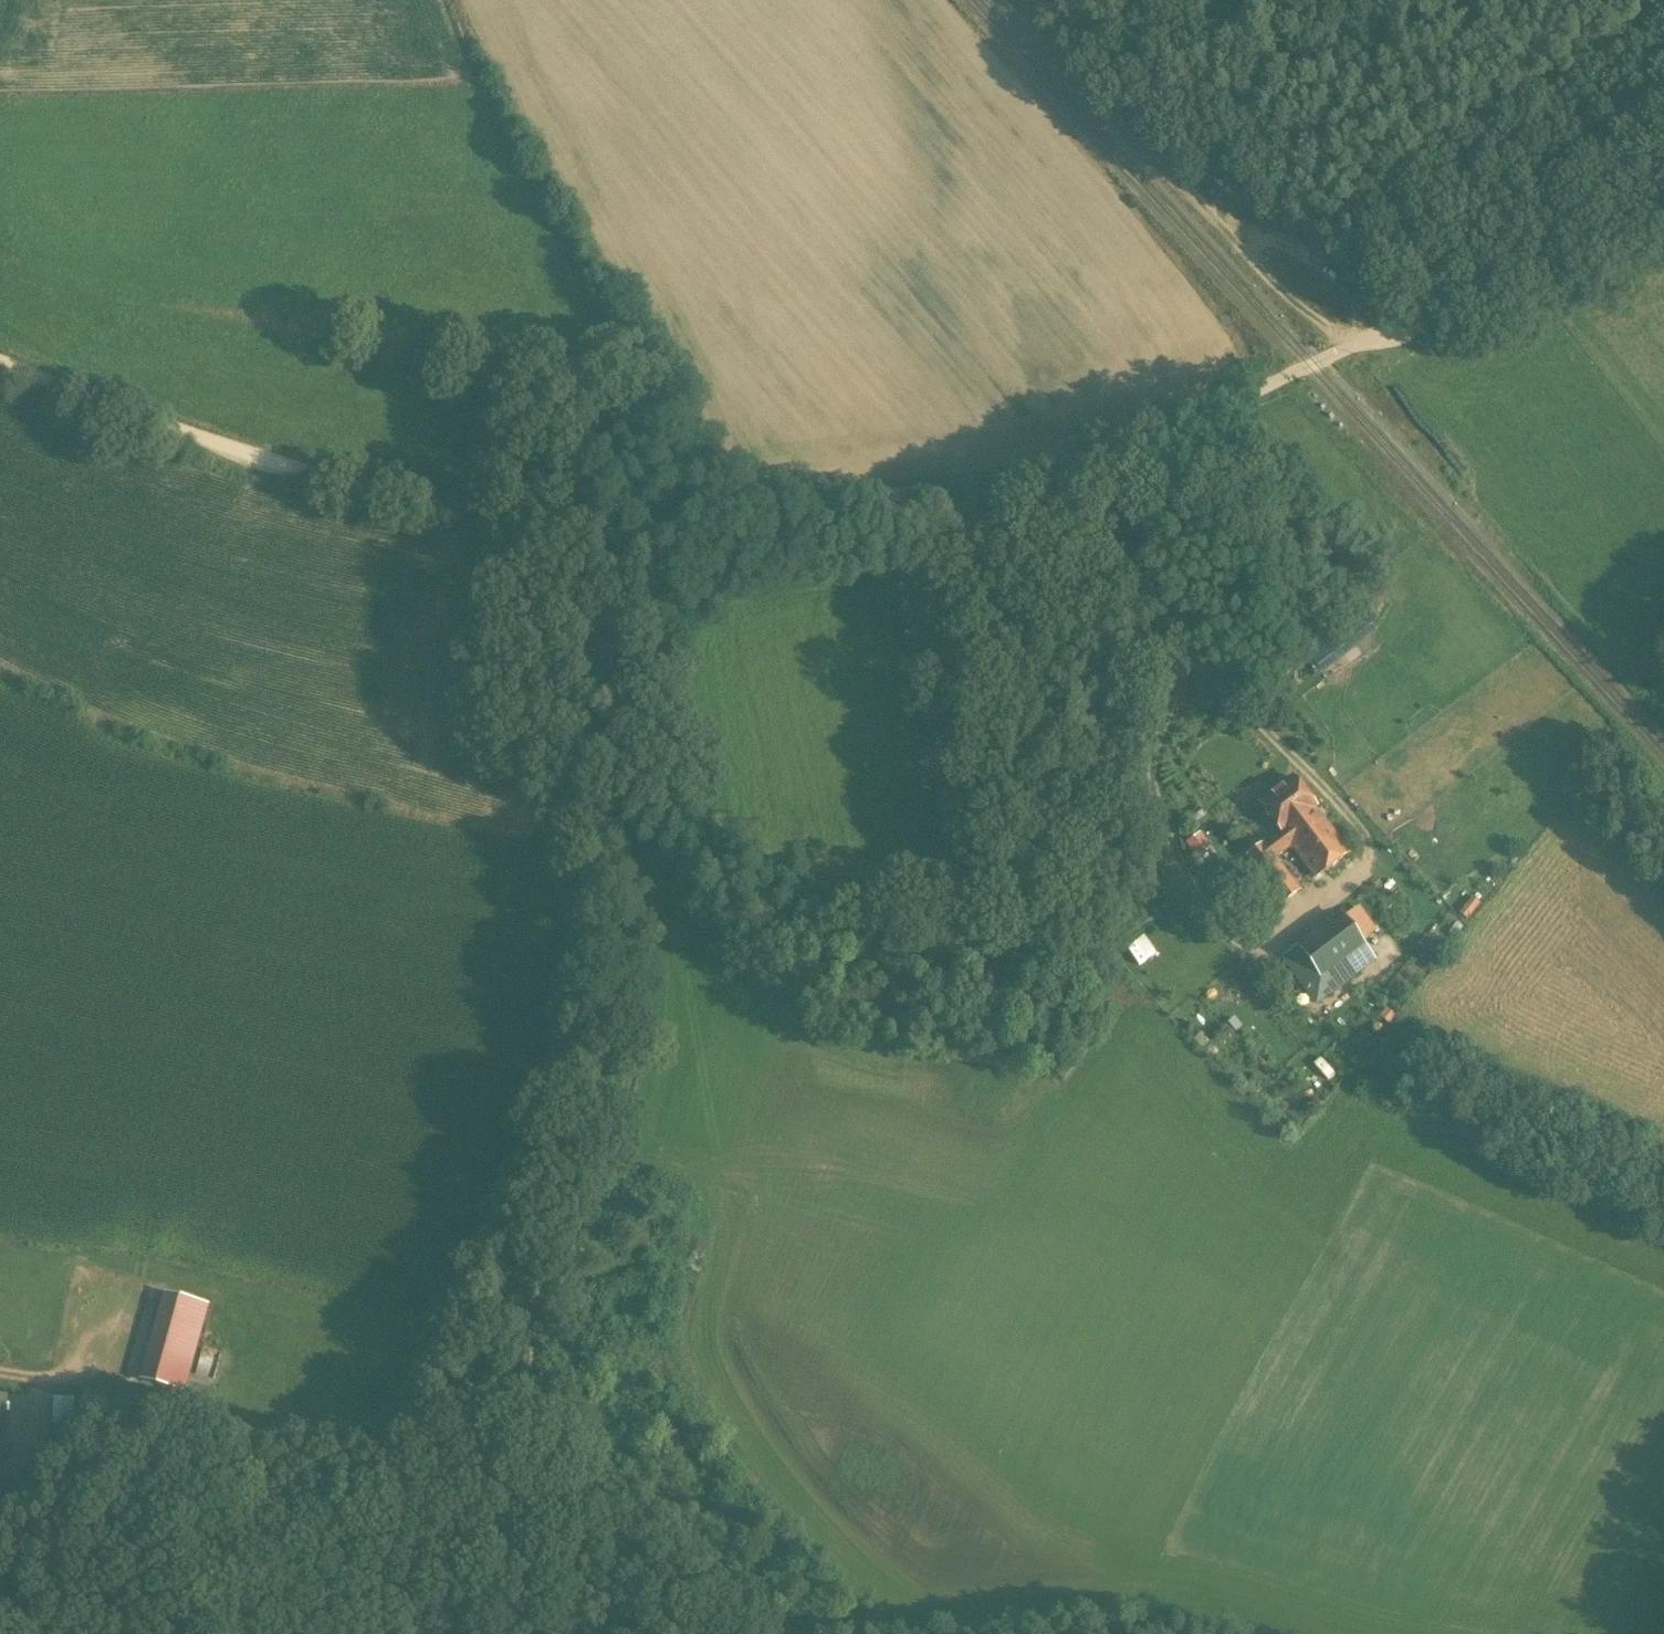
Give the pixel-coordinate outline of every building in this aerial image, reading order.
[(1304,652),(1320,672),(1372,630),(1357,611),(1304,652)] [(1301,891),(1277,858),(1291,847),(1316,880),(1350,853),(1319,811),(1317,812),(1291,778),(1259,802),(1280,830),(1245,856),(1282,906),(1301,891)] [(1185,844),(1196,858),(1211,847),(1200,832),(1185,844)] [(1460,913),(1467,919),(1480,903),(1472,897),(1460,913)] [(1374,932),(1356,908),(1344,917),(1340,912),(1277,957),(1313,1006),(1375,960),(1362,941),(1374,932)] [(205,1308),(162,1297),(139,1382),(182,1394),(205,1308)] [(85,1392),(77,1426),(131,1440),(139,1406),(85,1392)]
